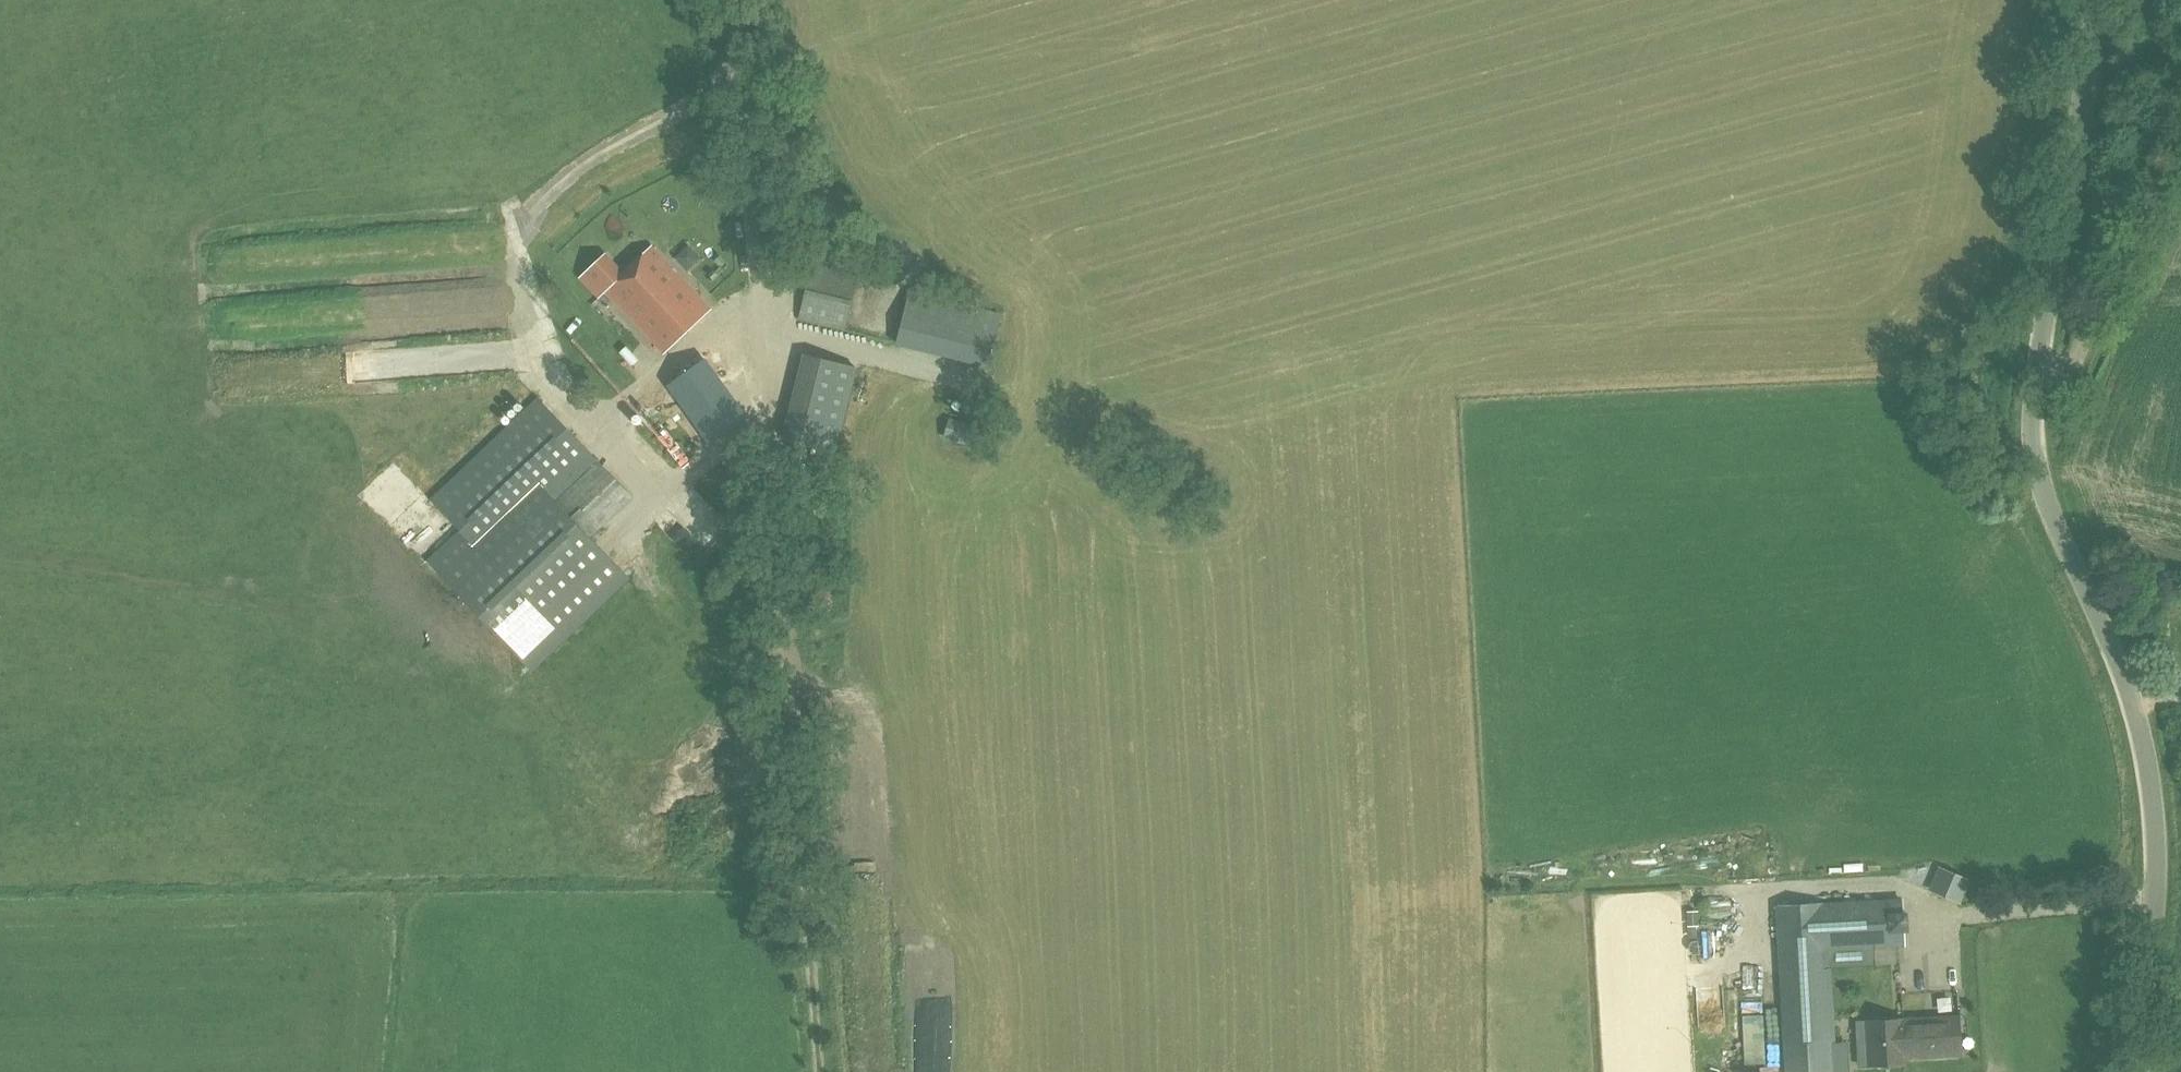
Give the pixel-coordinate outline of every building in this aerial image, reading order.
[(605,254),(581,277),(600,298),(607,291),(613,297),(666,354),(711,309),(651,246),(623,273),(605,254)] [(858,276),(814,265),(800,318),(845,329),(858,276)] [(1000,313),(911,291),(898,342),(988,364),(1000,313)] [(835,452),(857,367),(806,355),(785,439),(835,452)] [(719,377),(706,360),(669,386),(682,404),(710,443),(747,417),(719,377)] [(461,531),(430,561),(532,668),(628,577),(590,537),(632,497),(597,459),(538,398),(431,499),(461,531)] [(955,426),(950,441),(979,450),(984,435),(955,426)] [(1777,906),(1786,1071),(1832,1071),(1825,949),(1904,944),(1903,930),(1907,930),(1906,913),(1902,913),(1901,899),(1777,906)] [(2001,979),(1989,978),(1987,994),(1999,996),(2001,979)] [(1905,1057),(1960,1054),(1957,1004),(1931,1005),(1931,1023),(1903,1025),(1903,1019),(1867,1021),(1868,1044),(1859,1045),(1860,1065),(1869,1065),(1905,1063),(1905,1057)] [(1765,1015),(1744,1016),(1747,1066),(1768,1064),(1765,1015)]
